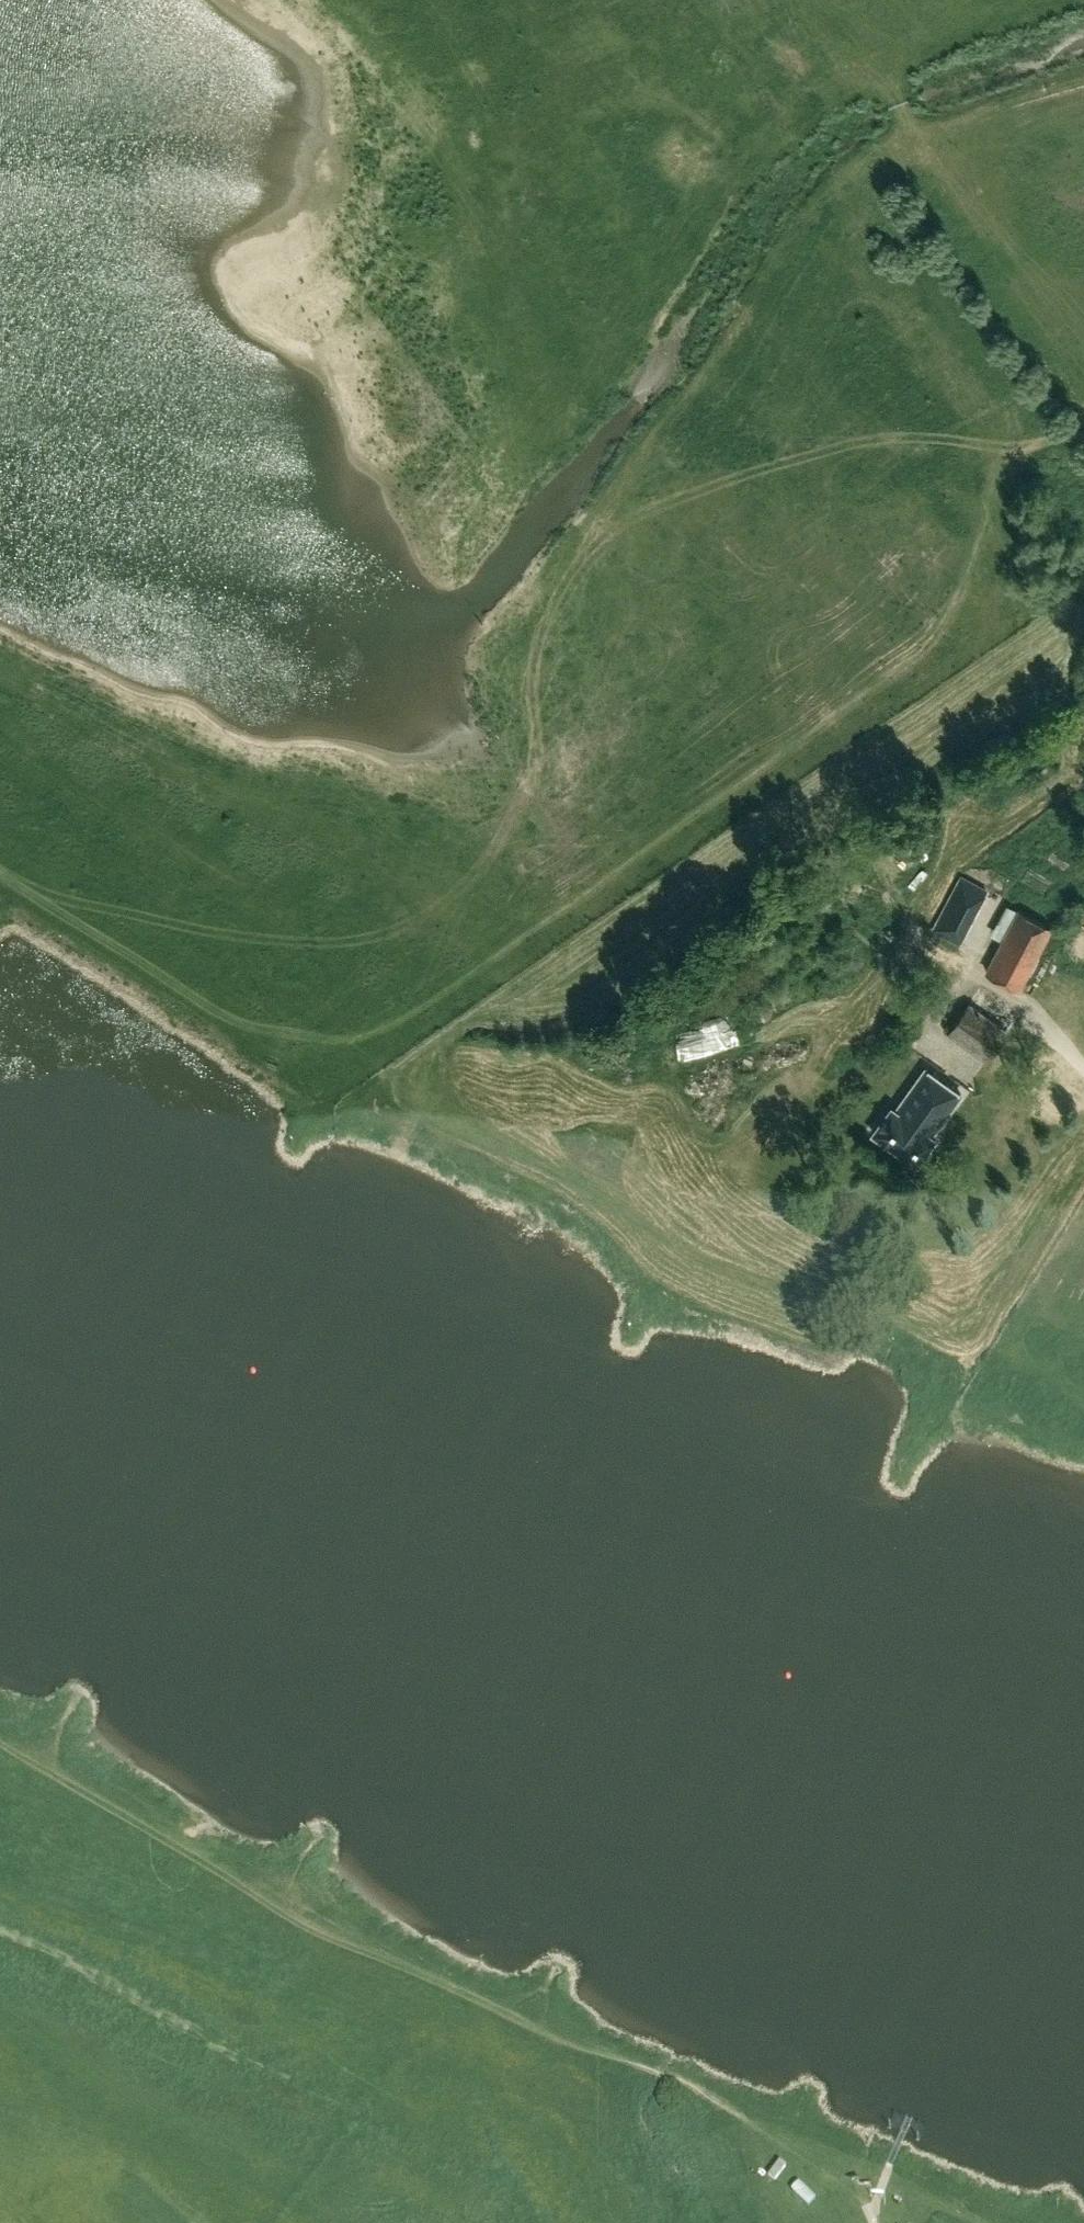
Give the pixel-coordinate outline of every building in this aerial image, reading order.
[(990,889),(961,874),(933,929),(961,944),(990,889)] [(1018,909),(985,972),(1020,991),(1053,928),(1018,909)] [(896,935),(890,928),(884,933),(889,943),(896,935)] [(988,1063),(1023,1016),(981,988),(949,1033),(988,1063)] [(960,1093),(926,1068),(896,1109),(892,1106),(873,1132),(916,1162),(934,1137),(930,1134),(960,1093)]
